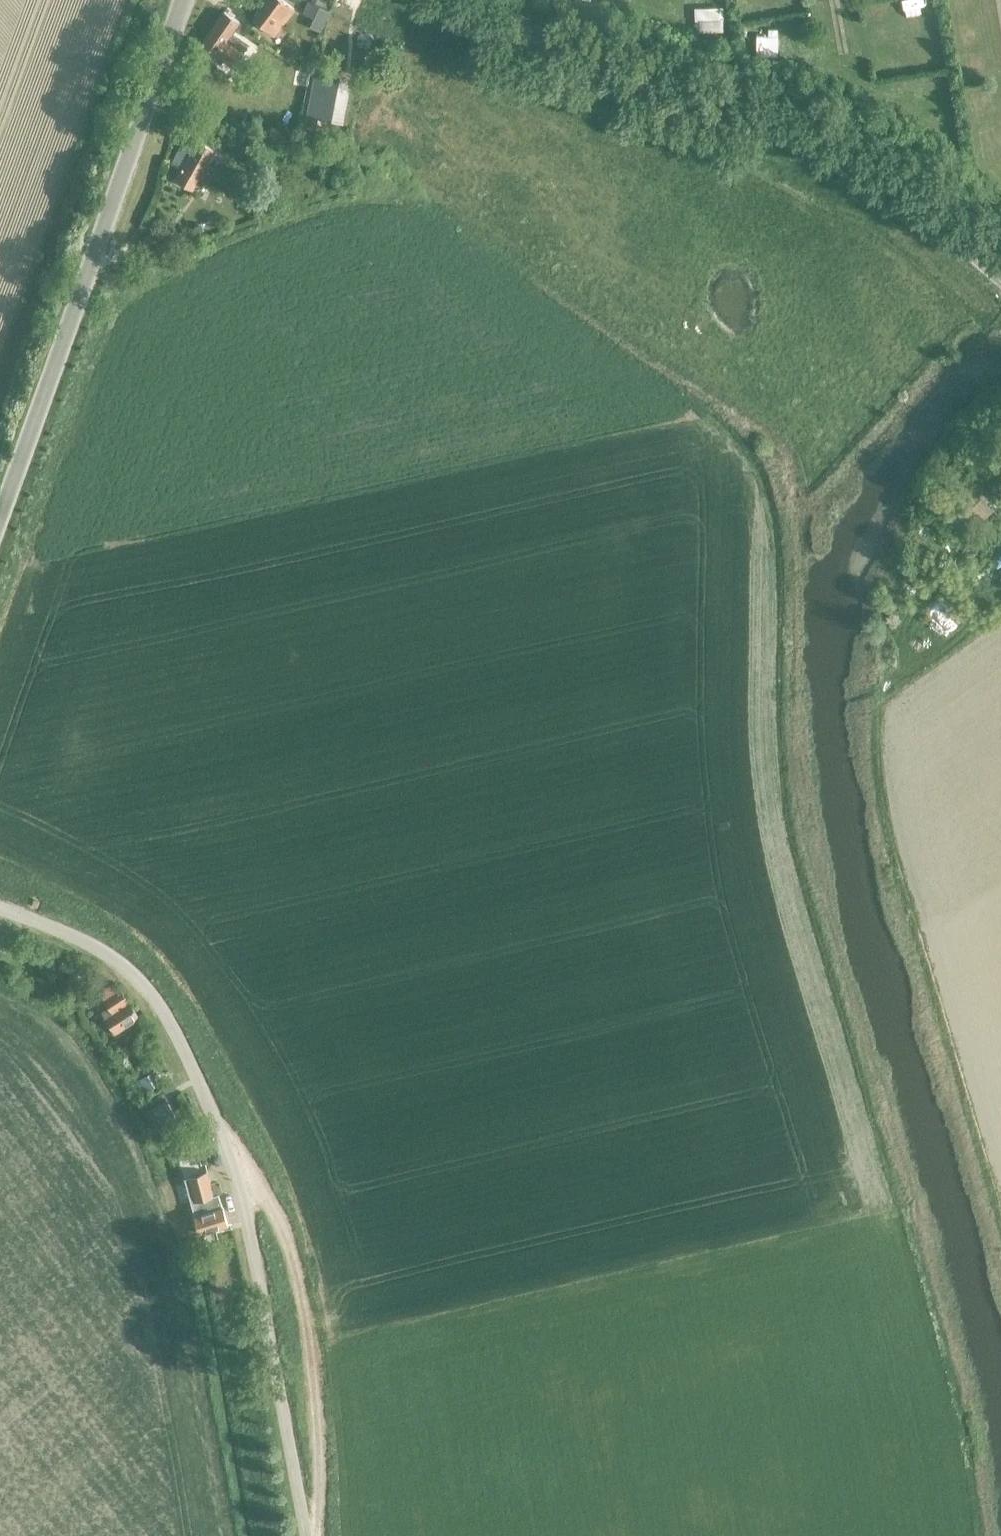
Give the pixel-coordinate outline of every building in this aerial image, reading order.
[(294,9),(282,0),(268,0),(253,20),(273,35),(294,9)] [(321,31),(329,12),(306,0),(300,9),(313,19),(310,27),(321,31)] [(685,27),(713,27),(713,3),(685,4),(685,27)] [(202,45),(217,56),(233,67),(243,51),(227,40),(239,23),(224,13),(202,45)] [(331,122),(338,83),(315,78),(308,117),(331,122)] [(192,123),(201,128),(206,116),(198,112),(192,123)] [(206,183),(211,174),(204,171),(215,151),(187,135),(172,161),(182,166),(180,170),(206,183)] [(114,1033),(138,1018),(116,983),(99,994),(108,1008),(101,1013),(114,1033)] [(153,1071),(139,1079),(146,1091),(160,1082),(153,1071)] [(165,1099),(150,1106),(157,1120),(172,1112),(165,1099)] [(212,1197),(191,1203),(199,1233),(227,1226),(222,1208),(218,1197),(222,1195),(218,1182),(208,1186),(212,1197)]
